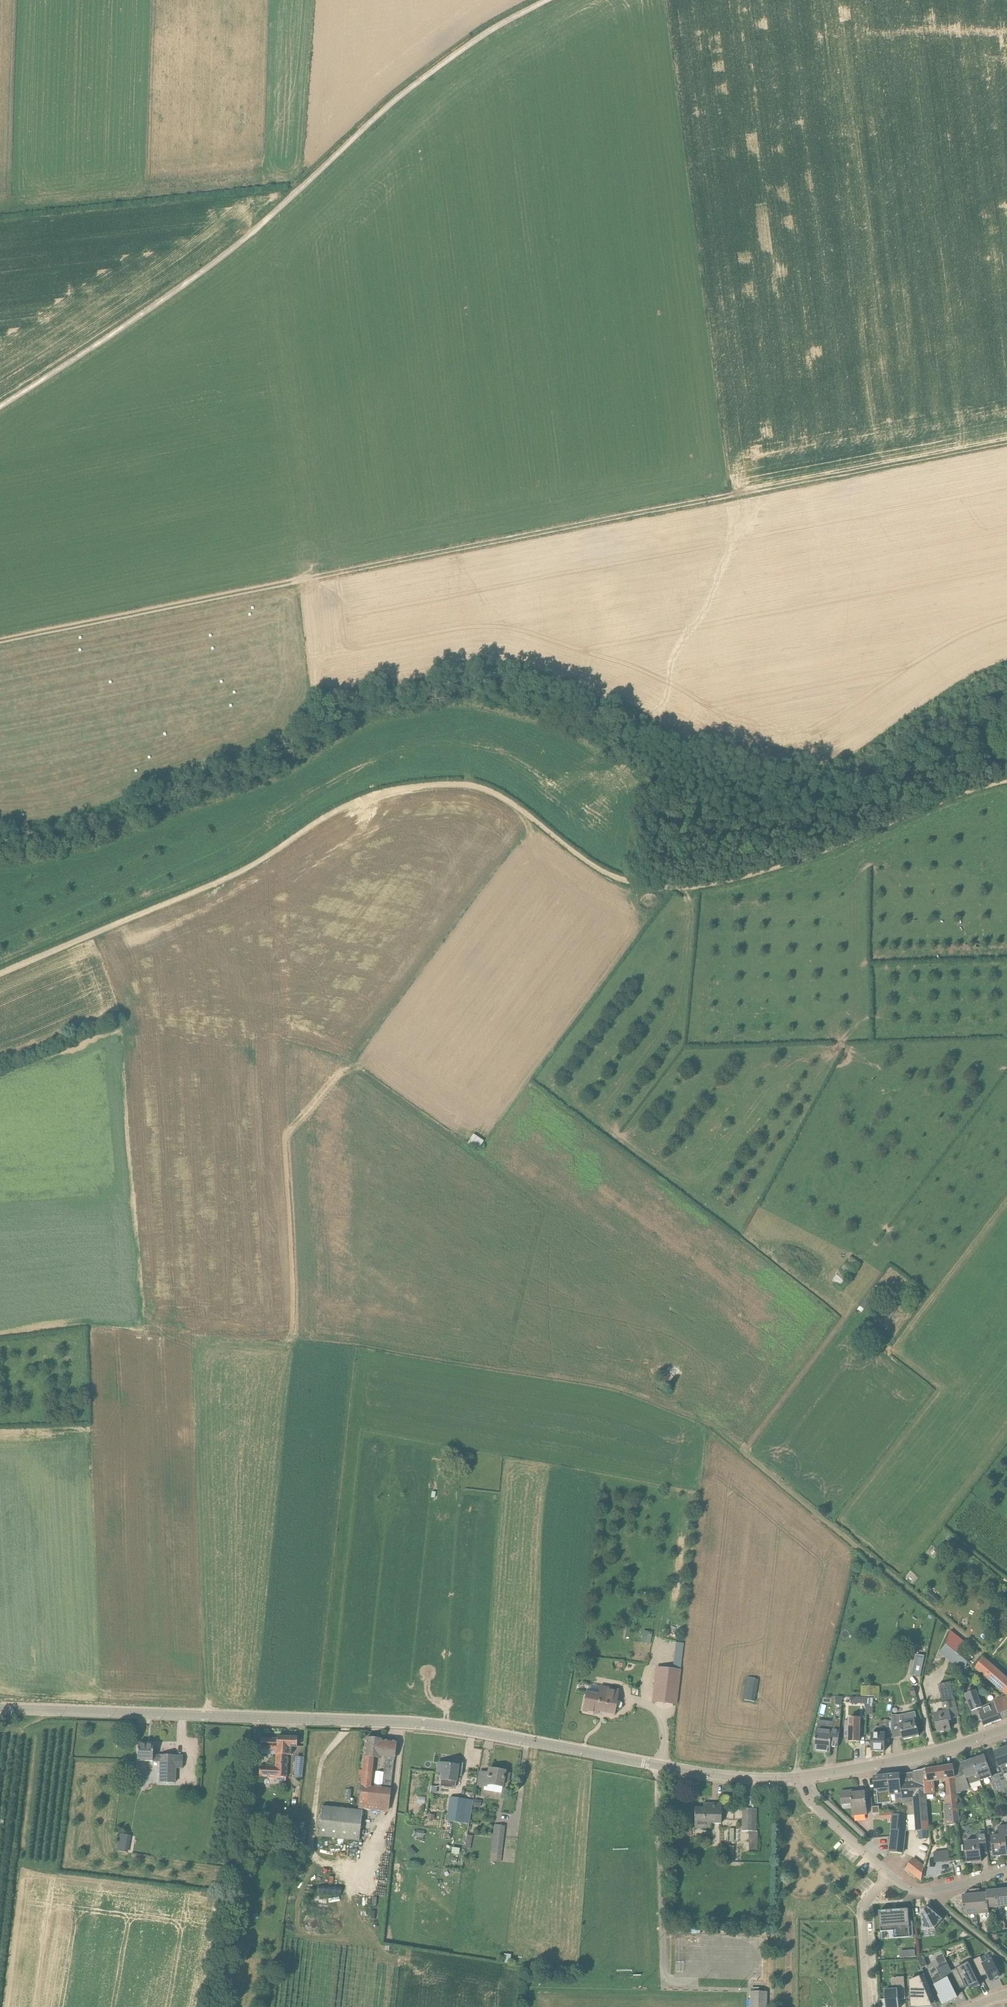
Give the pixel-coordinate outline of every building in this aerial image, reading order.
[(475,1133),(469,1141),(479,1148),(485,1140),(475,1133)] [(839,1271),(833,1280),(841,1285),(846,1275),(839,1271)] [(673,1386),(679,1378),(668,1370),(662,1378),(673,1386)] [(938,1600),(933,1595),(929,1599),(934,1604),(938,1600)] [(645,1631),(642,1644),(650,1645),(652,1633),(645,1631)] [(676,1653),(684,1653),(684,1640),(676,1640),(676,1653)] [(918,1657),(914,1676),(920,1677),(924,1658),(918,1657)] [(1006,1697),(1006,1678),(1002,1674),(984,1658),(975,1669),(1006,1697)] [(658,1668),(654,1701),(676,1703),(680,1671),(658,1668)] [(761,1679),(747,1676),(743,1701),(757,1703),(761,1679)] [(951,1681),(938,1684),(940,1691),(953,1689),(951,1681)] [(861,1686),(861,1696),(880,1696),(880,1686),(861,1686)] [(586,1693),(583,1713),(598,1715),(598,1712),(614,1715),(615,1711),(618,1711),(621,1710),(622,1705),(619,1702),(617,1702),(619,1691),(600,1688),(599,1696),(586,1693)] [(983,1707),(976,1690),(966,1693),(972,1711),(971,1711),(976,1722),(981,1720),(984,1727),(1006,1718),(1006,1697),(983,1707)] [(955,1701),(943,1704),(941,1704),(943,1711),(934,1714),(938,1732),(951,1729),(949,1721),(952,1721),(951,1719),(959,1717),(957,1710),(955,1701)] [(903,1740),(919,1736),(916,1720),(917,1720),(915,1711),(900,1715),(892,1715),(892,1721),(892,1734),(902,1732),(903,1740)] [(860,1742),(860,1732),(860,1717),(849,1717),(849,1742),(852,1742),(854,1745),(857,1742),(860,1742)] [(872,1751),(885,1751),(885,1750),(886,1735),(891,1735),(891,1739),(892,1739),(892,1734),(892,1721),(880,1721),(880,1726),(876,1726),(873,1730),(872,1734),(872,1751)] [(818,1724),(818,1729),(817,1729),(816,1739),(815,1739),(814,1751),(830,1752),(831,1747),(838,1747),(840,1728),(833,1727),(833,1726),(818,1724)] [(277,1737),(276,1747),(275,1777),(275,1781),(286,1781),(286,1778),(287,1778),(287,1755),(289,1755),(289,1750),(292,1750),(292,1748),(297,1748),(297,1738),(277,1737)] [(383,1740),(366,1738),(361,1786),(359,1809),(379,1812),(380,1803),(389,1804),(394,1760),(396,1742),(383,1740)] [(176,1769),(183,1769),(183,1756),(175,1756),(175,1755),(161,1755),(153,1755),(153,1744),(138,1744),(137,1762),(160,1762),(159,1783),(175,1783),(176,1769)] [(997,1774),(1002,1789),(1006,1787),(1006,1782),(1006,1781),(1006,1751),(1006,1748),(994,1753),(999,1767),(1000,1767),(1001,1773),(997,1774)] [(980,1781),(990,1777),(990,1776),(992,1776),(985,1756),(973,1760),(980,1781)] [(967,1781),(955,1785),(956,1794),(957,1794),(970,1789),(969,1785),(980,1781),(973,1760),(961,1764),(967,1781)] [(458,1776),(461,1777),(463,1764),(455,1763),(454,1765),(439,1763),(437,1774),(441,1774),(440,1780),(457,1783),(458,1776)] [(924,1770),(926,1794),(934,1793),(933,1781),(947,1779),(948,1792),(948,1796),(945,1796),(946,1806),(945,1806),(947,1825),(960,1824),(957,1794),(956,1794),(955,1785),(954,1765),(924,1770)] [(488,1785),(502,1788),(504,1781),(508,1781),(510,1775),(505,1774),(505,1772),(489,1769),(489,1774),(480,1772),(478,1786),(487,1788),(488,1785)] [(900,1774),(888,1775),(890,1796),(891,1796),(891,1795),(895,1794),(896,1803),(903,1802),(904,1815),(907,1815),(905,1831),(917,1831),(929,1830),(926,1794),(924,1770),(914,1771),(914,1784),(901,1785),(900,1774)] [(995,1791),(1002,1789),(997,1774),(992,1776),(992,1777),(990,1777),(995,1791)] [(891,1803),(891,1796),(890,1796),(888,1775),(874,1777),(875,1789),(876,1789),(878,1804),(891,1803)] [(851,1801),(853,1816),(867,1814),(865,1792),(858,1792),(858,1790),(840,1792),(841,1802),(851,1801)] [(447,1821),(464,1823),(467,1800),(450,1797),(447,1821)] [(707,1808),(694,1808),(694,1828),(710,1829),(711,1824),(721,1824),(721,1804),(707,1803),(707,1808)] [(317,1837),(359,1841),(362,1811),(320,1807),(317,1837)] [(756,1809),(743,1809),(743,1830),(756,1830),(756,1809)] [(881,1818),(892,1818),(892,1810),(881,1810),(881,1818)] [(890,1852),(903,1854),(905,1831),(907,1815),(904,1815),(893,1814),(890,1852)] [(491,1856),(502,1857),(504,1837),(505,1826),(494,1825),(491,1856)] [(993,1857),(1006,1855),(1006,1846),(1006,1843),(1006,1826),(998,1827),(998,1836),(991,1837),(993,1857)] [(749,1831),(749,1841),(749,1849),(757,1850),(757,1831),(749,1831)] [(965,1841),(967,1863),(982,1861),(981,1854),(988,1854),(986,1833),(979,1833),(979,1840),(965,1841)] [(949,1851),(942,1851),(943,1862),(950,1861),(949,1851)] [(915,1858),(912,1861),(906,1869),(921,1880),(924,1866),(915,1858)] [(977,1914),(974,1889),(969,1890),(969,1891),(968,1893),(968,1895),(963,1896),(965,1916),(977,1914)] [(974,1889),(977,1914),(989,1913),(987,1891),(986,1891),(986,1893),(982,1894),(981,1892),(980,1890),(979,1889),(974,1889)] [(1000,1922),(1004,1922),(1003,1915),(1005,1915),(1004,1907),(1006,1906),(1006,1889),(997,1890),(998,1907),(1000,1916),(1000,1922)] [(997,1890),(987,1891),(989,1913),(989,1908),(998,1907),(997,1890)] [(923,1930),(935,1929),(943,1919),(928,1908),(924,1910),(921,1912),(923,1930)] [(881,1932),(883,1932),(895,1931),(896,1937),(907,1936),(914,1936),(912,1920),(909,1920),(908,1909),(893,1910),(879,1911),(881,1932)] [(918,1959),(922,1968),(927,1966),(924,1957),(918,1959)] [(980,1957),(973,1960),(981,1977),(987,1974),(990,1981),(1001,1976),(992,1959),(984,1963),(980,1957)] [(939,1995),(943,2004),(958,1996),(953,1986),(958,1983),(952,1971),(947,1962),(937,1968),(943,1981),(935,1985),(940,1995),(939,1995)] [(972,1990),(980,1986),(969,1962),(956,1969),(952,1971),(958,1983),(960,1989),(965,1986),(966,1989),(971,1987),(972,1990)] [(919,2003),(921,2006),(924,2006),(936,2002),(925,1975),(909,1981),(911,2006),(917,2006),(916,2003),(919,2003)] [(897,1978),(891,1978),(892,1990),(885,1991),(886,2006),(899,2006),(899,2000),(906,1999),(904,1977),(897,1978)] [(748,2006),(767,2006),(767,1992),(748,1990),(748,2006)]
